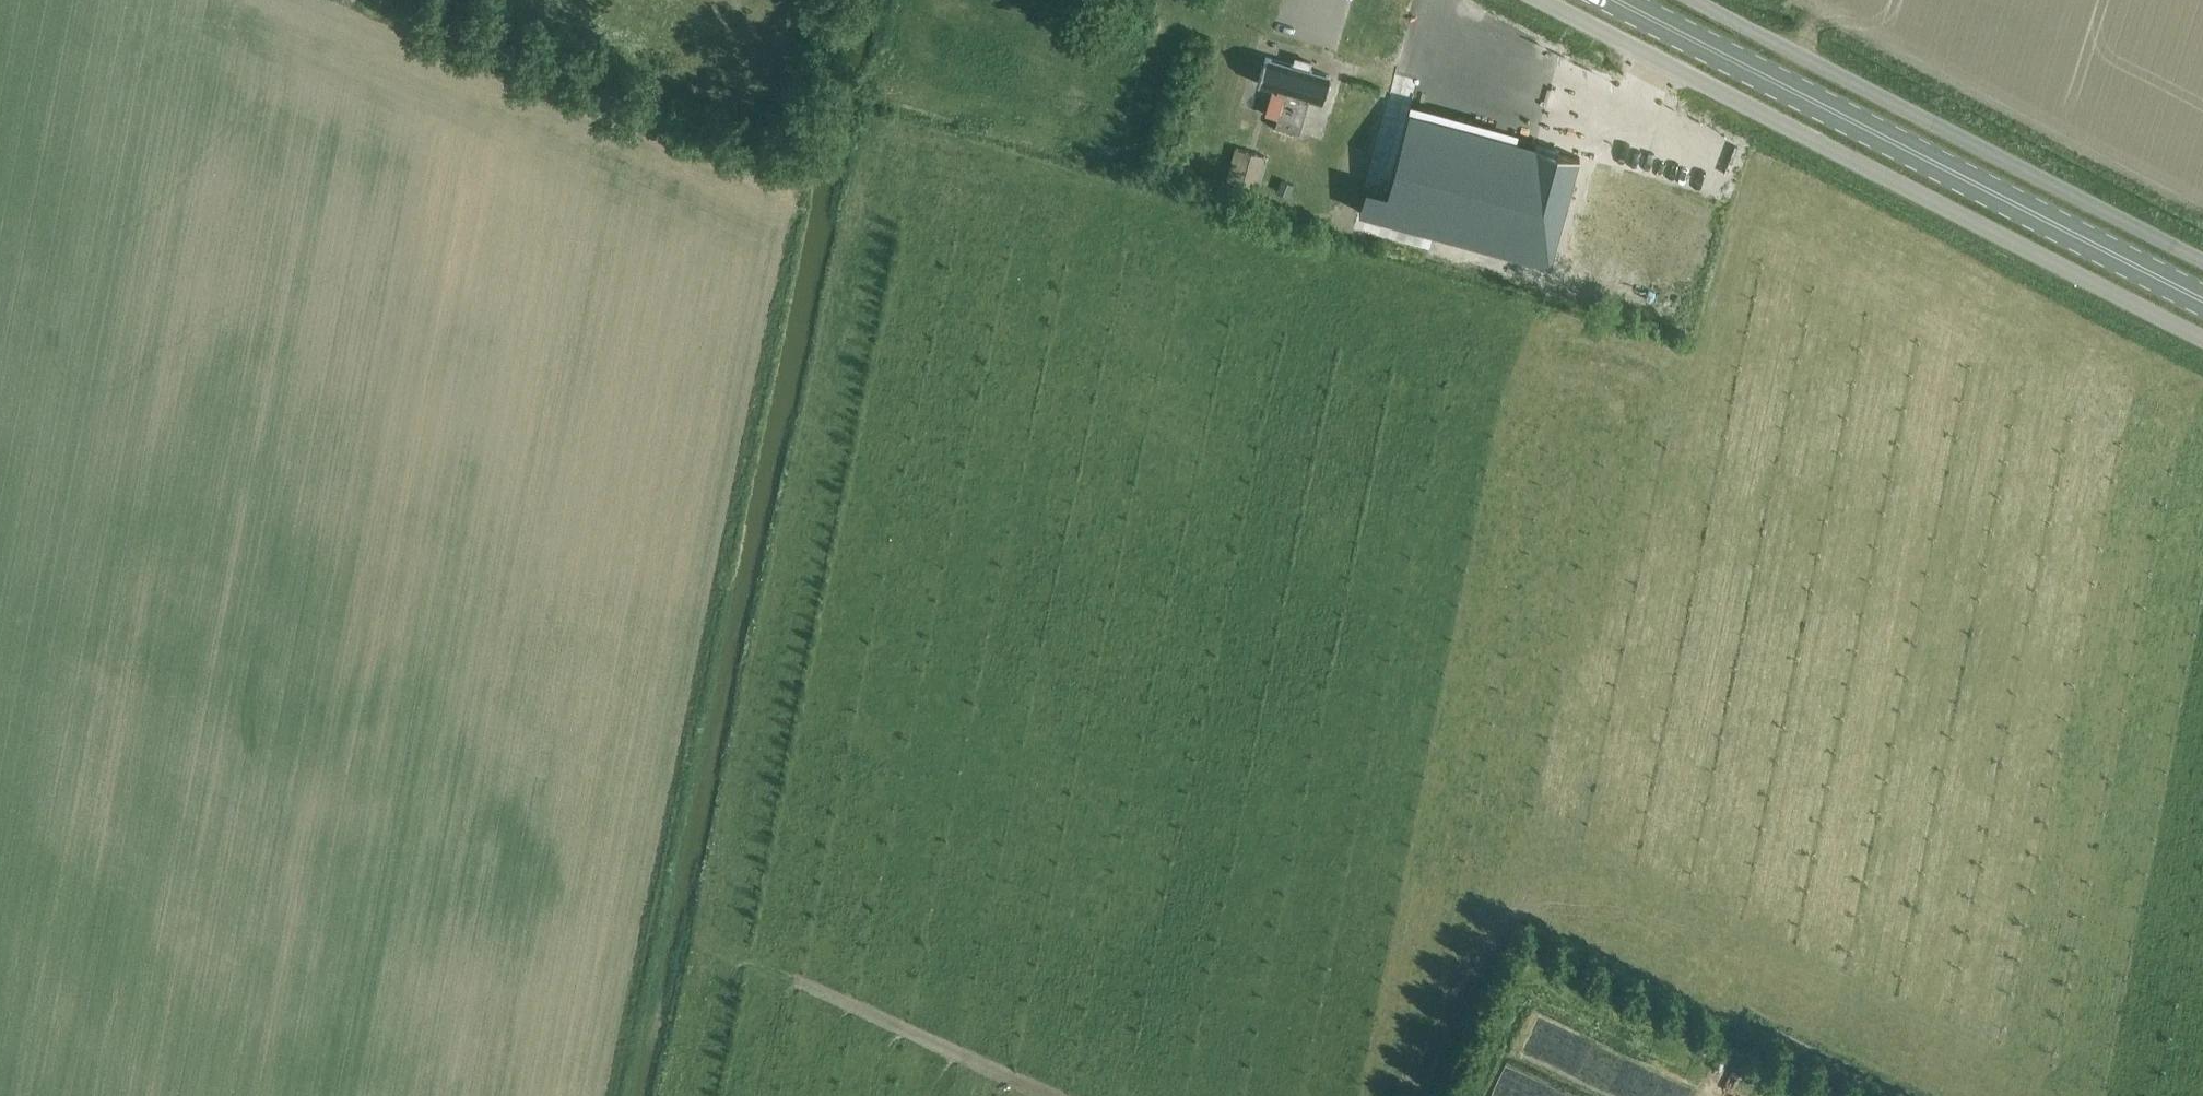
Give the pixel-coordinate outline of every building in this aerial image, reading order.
[(1309,97),(1323,101),(1330,75),(1265,57),(1257,82),(1273,87),(1265,114),(1277,117),(1274,126),(1298,133),(1309,97)] [(1358,184),(1351,208),(1539,263),(1570,158),(1401,112),(1379,190),(1358,184)] [(1226,188),(1258,196),(1269,154),(1237,146),(1226,188)] [(1492,1095),(1519,1095),(1496,1086),(1492,1095)]
